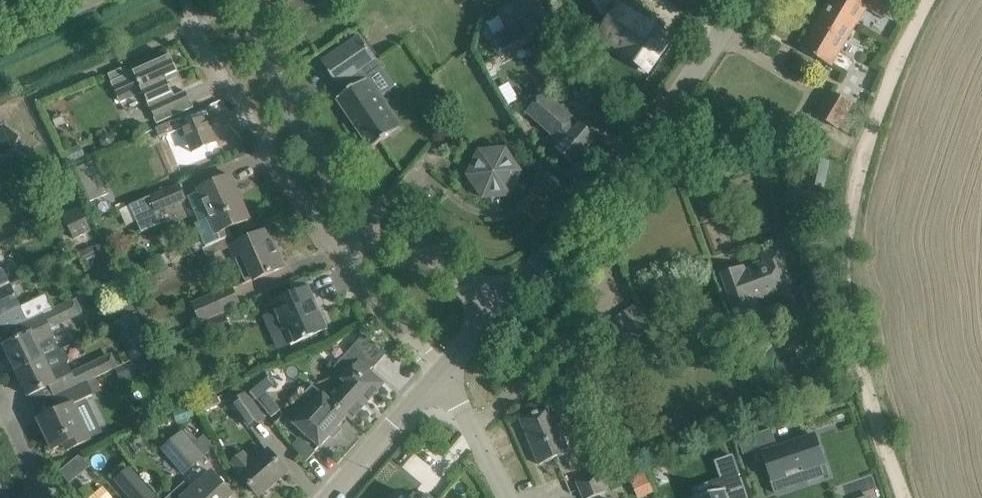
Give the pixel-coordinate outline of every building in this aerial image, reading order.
[(484,11),(495,5),(493,0),(478,0),(484,11)] [(493,38),(500,51),(550,24),(537,0),(520,0),(515,3),(516,5),(500,13),(500,14),(508,29),(493,38)] [(602,6),(611,20),(599,38),(648,72),(671,38),(638,16),(642,10),(642,9),(643,8),(643,7),(643,6),(643,5),(643,4),(642,4),(642,3),(641,2),(640,1),(638,0),(611,0),(602,6)] [(857,21),(866,6),(881,15),(880,17),(881,17),(891,0),(829,0),(827,4),(857,21)] [(857,21),(827,4),(801,49),(831,67),(857,21)] [(361,70),(375,60),(359,36),(321,61),(338,86),(343,83),(348,91),(337,99),(371,148),(401,128),(361,70)] [(128,74),(126,68),(125,67),(109,74),(117,93),(121,102),(143,92),(157,123),(175,115),(193,107),(186,91),(174,96),(166,77),(178,72),(170,55),(128,74)] [(549,62),(537,72),(551,88),(563,77),(549,62)] [(852,104),(830,91),(815,116),(837,129),(852,104)] [(597,138),(578,121),(577,122),(543,92),(526,112),(560,141),(554,148),(574,165),(597,138)] [(185,126),(181,116),(155,128),(160,138),(167,135),(171,147),(187,140),(196,161),(213,154),(209,145),(217,142),(211,127),(212,124),(210,118),(207,117),(185,126)] [(63,152),(68,164),(84,157),(79,145),(63,152)] [(506,151),(506,149),(505,149),(505,150),(481,152),(480,151),(479,152),(480,153),(469,175),(467,175),(468,176),(469,176),(483,196),(482,197),(483,198),(484,196),(508,194),(509,196),(510,195),(509,194),(519,172),(521,172),(521,171),(519,171),(506,151)] [(823,188),(828,162),(813,159),(808,185),(823,188)] [(99,176),(92,162),(80,167),(86,181),(99,176)] [(207,246),(232,234),(229,228),(251,218),(231,174),(199,188),(211,217),(197,223),(207,246)] [(797,192),(795,201),(824,207),(826,196),(799,191),(801,177),(791,175),(787,190),(797,192)] [(155,212),(185,199),(178,185),(131,206),(142,231),(160,223),(155,212)] [(91,231),(80,208),(63,215),(74,238),(91,231)] [(236,243),(232,234),(207,246),(207,247),(204,248),(208,257),(231,246),(248,283),(285,266),(269,229),(236,243)] [(797,286),(797,285),(781,244),(760,251),(765,266),(745,273),(742,267),(720,275),(735,314),(756,306),(754,302),(797,286)] [(80,253),(83,259),(94,254),(91,248),(80,253)] [(10,285),(0,263),(0,289),(10,285)] [(97,272),(101,284),(116,278),(112,266),(97,272)] [(115,301),(129,295),(120,277),(106,284),(115,301)] [(814,322),(824,318),(810,280),(800,284),(814,322)] [(10,285),(0,289),(0,324),(4,332),(22,323),(22,324),(27,321),(21,309),(22,309),(10,285)] [(192,303),(201,323),(240,306),(231,285),(192,303)] [(274,302),(282,320),(292,344),(329,328),(310,285),(274,302)] [(4,345),(16,371),(45,358),(38,344),(54,337),(43,314),(27,321),(22,324),(27,334),(4,345)] [(136,316),(116,326),(132,361),(152,351),(136,316)] [(209,339),(225,331),(219,317),(202,324),(209,339)] [(638,336),(638,335),(609,321),(603,334),(631,348),(638,336)] [(342,379),(328,394),(353,417),(384,383),(369,370),(373,366),(375,367),(385,355),(363,335),(350,350),(334,367),(334,373),(342,379)] [(153,356),(142,361),(147,372),(158,366),(153,356)] [(51,385),(57,396),(78,386),(67,363),(51,370),(45,358),(16,371),(28,396),(51,385)] [(263,372),(245,387),(255,399),(273,384),(263,372)] [(86,382),(78,386),(57,396),(62,408),(39,419),(53,449),(71,441),(74,447),(89,440),(73,405),(92,396),(86,382)] [(337,426),(347,417),(347,416),(326,397),(326,396),(312,384),(305,392),(314,400),(293,423),(319,447),(331,434),(333,437),(340,429),(337,426)] [(250,427),(263,418),(246,394),(233,403),(250,427)] [(351,420),(353,417),(328,394),(326,396),(326,397),(347,416),(347,417),(351,420)] [(203,412),(219,405),(215,397),(199,404),(203,412)] [(539,465),(565,454),(570,452),(550,405),(520,418),(539,465)] [(785,424),(776,427),(779,435),(788,432),(785,424)] [(771,428),(739,439),(744,454),(776,443),(771,428)] [(181,433),(163,449),(184,473),(202,457),(181,433)] [(814,435),(763,453),(765,459),(763,460),(764,462),(766,461),(776,490),(774,491),(774,493),(776,492),(808,481),(804,470),(824,463),(815,439),(817,439),(816,437),(815,438),(814,435)] [(301,437),(293,445),(306,460),(315,450),(301,437)] [(241,474),(246,480),(260,495),(287,472),(268,450),(252,464),(243,453),(233,463),(242,473),(241,474)] [(606,491),(595,465),(574,473),(583,497),(589,497),(606,491)] [(116,480),(132,497),(153,497),(154,497),(129,469),(116,480)] [(166,497),(225,497),(231,493),(213,472),(203,480),(195,487),(185,482),(166,497)] [(636,493),(651,487),(646,475),(631,482),(636,493)] [(742,479),(712,489),(714,493),(699,497),(748,497),(742,479)]
